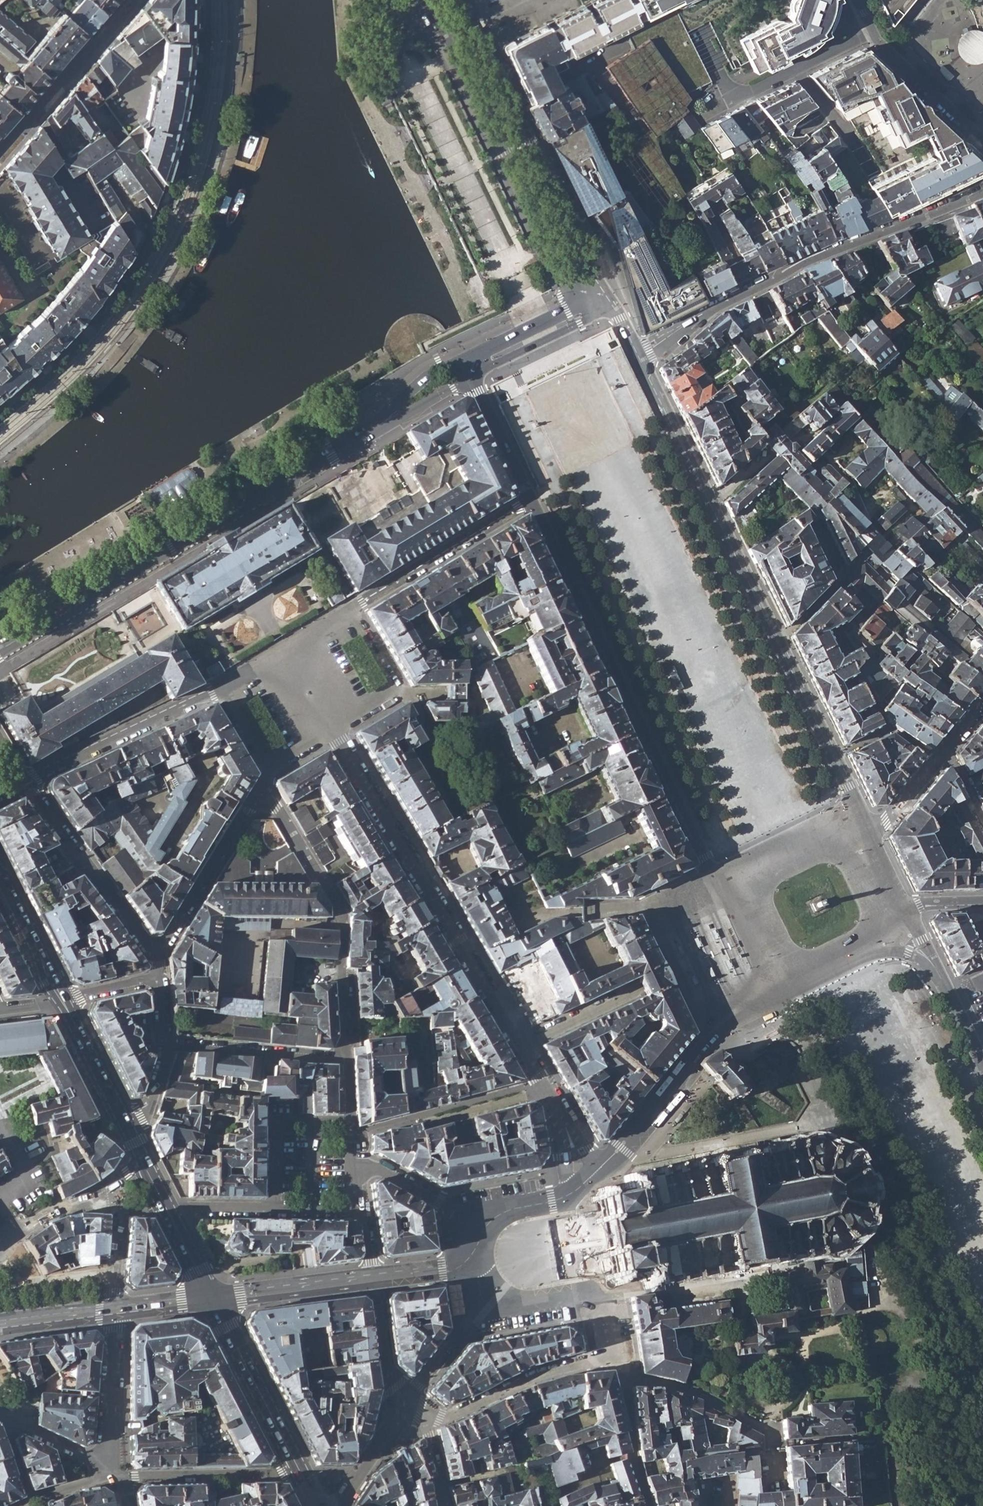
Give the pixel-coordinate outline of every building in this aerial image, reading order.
[(31,7),(37,1),(39,3),(38,5),(53,18),(59,10),(55,7),(50,2),(47,0),(25,0),(31,7)] [(105,13),(90,0),(77,0),(75,3),(79,7),(76,10),(73,7),(70,11),(72,14),(69,18),(88,34),(105,13)] [(105,13),(117,0),(90,0),(105,13)] [(147,2),(149,3),(142,11),(160,35),(165,42),(193,41),(194,34),(192,34),(192,27),(194,27),(194,21),(194,0),(149,0),(147,2)] [(643,0),(604,0),(588,8),(586,9),(554,24),(571,58),(626,31),(638,25),(638,24),(652,17),(643,0)] [(652,17),(660,13),(674,6),(687,0),(643,0),(652,17)] [(788,17),(790,20),(771,29),(769,25),(739,40),(754,73),(770,65),(769,63),(781,57),(782,59),(798,51),(800,54),(807,51),(804,45),(827,34),(825,29),(833,2),(838,0),(794,0),(788,17)] [(892,26),(914,0),(879,0),(892,26)] [(584,6),(552,22),(554,24),(586,9),(584,6)] [(709,72),(674,6),(660,13),(652,17),(638,24),(638,25),(626,31),(635,50),(649,40),(686,94),(711,81),(709,72)] [(142,11),(141,9),(120,33),(127,43),(135,53),(153,40),(160,35),(142,11)] [(3,27),(0,30),(0,34),(23,54),(27,50),(31,47),(31,45),(34,41),(34,39),(0,10),(0,25),(3,27)] [(51,77),(88,34),(69,18),(64,15),(64,14),(27,57),(51,77)] [(431,23),(425,14),(421,16),(427,25),(429,24),(431,23)] [(487,24),(482,15),(480,16),(478,17),(483,26),(487,24)] [(554,24),(552,22),(517,40),(518,43),(554,24)] [(571,58),(554,24),(518,43),(505,50),(530,99),(533,103),(562,88),(560,83),(555,75),(569,68),(565,61),(571,58)] [(980,47),(982,34),(982,31),(969,29),(966,44),(980,47)] [(127,43),(120,33),(117,38),(116,40),(122,47),(127,43)] [(51,77),(27,57),(23,54),(0,34),(0,50),(22,69),(16,75),(13,72),(9,72),(6,78),(8,82),(10,82),(0,93),(0,95),(20,112),(51,77)] [(165,42),(160,35),(153,40),(156,44),(165,42)] [(122,47),(116,40),(114,42),(115,44),(108,49),(107,49),(103,53),(104,54),(100,59),(99,58),(97,61),(113,83),(123,72),(140,60),(135,53),(127,43),(122,47)] [(684,106),(690,100),(686,94),(649,40),(635,50),(606,68),(653,136),(673,121),(686,110),(684,106)] [(172,162),(183,119),(190,75),(193,41),(165,42),(162,70),(158,72),(157,85),(152,84),(147,120),(143,124),(154,136),(147,154),(151,159),(161,172),(167,181),(172,162)] [(840,105),(880,173),(904,162),(933,147),(940,144),(956,136),(959,135),(937,115),(934,112),(927,106),(923,101),(918,101),(897,77),(890,81),(885,69),(887,68),(883,64),(874,56),(865,47),(810,74),(828,97),(832,95),(837,106),(840,105)] [(97,61),(85,75),(102,98),(103,99),(117,89),(113,83),(97,61)] [(587,72),(566,85),(572,96),(575,94),(582,107),(579,108),(586,120),(607,111),(617,105),(587,72)] [(71,90),(85,109),(92,105),(102,98),(85,75),(71,90)] [(373,85),(382,104),(391,99),(382,80),(373,85)] [(796,81),(755,100),(768,116),(783,134),(789,131),(793,121),(819,109),(796,81)] [(571,127),(586,120),(579,108),(582,107),(575,94),(572,96),(566,85),(562,88),(533,103),(526,107),(545,139),(548,139),(562,131),(560,126),(568,122),(571,127)] [(85,109),(71,90),(41,125),(62,159),(65,163),(73,176),(86,167),(110,148),(112,147),(103,134),(85,109)] [(20,112),(0,95),(0,135),(1,135),(20,112)] [(768,116),(755,100),(743,106),(757,124),(768,116)] [(673,121),(684,136),(698,126),(686,110),(673,121)] [(729,115),(716,121),(733,145),(748,138),(729,115)] [(716,121),(702,127),(721,151),(733,145),(716,121)] [(115,221),(91,235),(50,167),(62,159),(41,125),(5,167),(20,191),(22,189),(30,202),(28,203),(35,215),(33,216),(35,219),(37,218),(43,227),(41,228),(43,231),(44,230),(51,240),(48,241),(50,244),(52,243),(59,254),(78,243),(81,249),(88,253),(88,257),(79,269),(98,300),(116,274),(133,249),(116,219),(115,221)] [(572,163),(590,155),(576,126),(548,140),(561,168),(572,163)] [(118,143),(108,130),(103,134),(112,147),(118,143)] [(604,258),(639,329),(665,313),(669,320),(706,300),(685,260),(665,272),(647,236),(659,229),(653,217),(686,195),(646,130),(581,181),(571,189),(604,258)] [(831,155),(844,146),(836,136),(828,142),(825,138),(818,130),(811,134),(821,147),(828,155),(839,174),(841,172),(831,155)] [(144,166),(136,155),(141,150),(131,135),(118,143),(112,147),(110,148),(122,163),(155,207),(157,202),(167,181),(161,172),(151,159),(144,166)] [(889,219),(928,199),(929,199),(982,172),(982,158),(964,140),(962,142),(956,136),(940,144),(933,147),(904,162),(880,173),(867,180),(869,184),(871,184),(878,198),(885,209),(889,219)] [(835,187),(837,190),(845,185),(839,174),(828,155),(821,147),(804,158),(821,184),(825,190),(832,186),(833,188),(835,187)] [(110,148),(86,167),(112,211),(121,205),(106,178),(112,173),(111,172),(112,170),(136,202),(137,202),(150,218),(155,207),(122,163),(110,148)] [(821,184),(804,158),(800,153),(795,148),(783,156),(791,166),(818,208),(834,238),(838,237),(845,234),(835,211),(832,212),(817,186),(821,184)] [(561,168),(571,189),(581,181),(572,163),(561,168)] [(723,261),(734,283),(748,277),(764,269),(765,270),(773,267),(785,261),(770,232),(763,221),(757,212),(751,216),(760,230),(749,237),(730,208),(719,214),(743,257),(734,262),(709,216),(712,214),(707,205),(720,197),(724,202),(743,190),(730,172),(689,199),(723,261)] [(860,201),(841,172),(839,174),(845,185),(855,202),(859,214),(866,227),(876,223),(889,219),(885,209),(878,198),(868,203),(865,198),(860,201)] [(835,211),(845,234),(854,231),(866,227),(859,214),(855,202),(845,185),(837,190),(833,192),(838,202),(832,205),(835,211)] [(20,191),(28,203),(30,202),(22,189),(20,191)] [(794,220),(809,250),(813,248),(818,246),(803,216),(794,199),(786,202),(791,210),(790,213),(794,220)] [(982,202),(969,207),(971,211),(972,211),(982,237),(982,202)] [(124,211),(121,205),(112,211),(116,219),(133,249),(136,244),(146,225),(143,224),(137,218),(132,216),(130,215),(127,215),(124,211)] [(803,216),(818,246),(825,242),(834,238),(818,208),(803,216)] [(128,209),(124,211),(127,215),(130,215),(132,216),(137,218),(128,209)] [(964,247),(977,242),(982,239),(982,237),(972,211),(971,211),(951,218),(932,225),(941,243),(948,240),(947,237),(955,234),(957,232),(964,247)] [(763,221),(770,232),(787,223),(782,212),(763,221)] [(770,232),(785,261),(797,256),(809,250),(794,220),(787,223),(770,232)] [(894,269),(901,277),(928,264),(921,249),(913,254),(902,233),(877,243),(882,254),(889,264),(894,269)] [(947,255),(928,264),(932,272),(916,283),(945,324),(982,299),(982,239),(977,242),(964,247),(947,255)] [(878,257),(882,254),(877,243),(869,246),(878,257)] [(848,255),(859,270),(863,267),(866,265),(858,251),(848,255)] [(827,262),(846,291),(861,281),(862,283),(866,280),(864,278),(859,270),(848,255),(827,262)] [(22,296),(18,292),(20,291),(14,282),(13,283),(11,280),(12,280),(8,275),(10,274),(4,266),(3,266),(0,261),(0,309),(22,296)] [(723,261),(697,274),(710,298),(735,285),(734,283),(723,261)] [(840,294),(844,300),(849,297),(847,293),(846,291),(827,262),(801,272),(820,302),(823,306),(825,310),(832,306),(828,300),(840,294)] [(889,273),(894,269),(889,264),(885,267),(889,273)] [(859,270),(864,278),(869,275),(863,267),(859,270)] [(79,269),(41,314),(60,344),(98,300),(79,269)] [(782,315),(783,317),(786,315),(814,300),(817,304),(820,302),(801,272),(800,273),(801,276),(768,292),(782,315)] [(912,288),(901,277),(879,296),(889,309),(912,288)] [(867,282),(872,288),(877,284),(872,278),(867,282)] [(721,314),(743,342),(746,341),(738,329),(760,319),(763,324),(782,315),(768,292),(721,314)] [(855,304),(849,297),(844,300),(843,304),(835,310),(841,318),(856,307),(855,304)] [(864,298),(857,303),(861,307),(867,303),(864,298)] [(825,310),(823,306),(820,308),(811,312),(810,312),(802,316),(803,318),(792,323),(789,326),(794,333),(816,319),(827,312),(825,310)] [(844,346),(851,353),(856,349),(849,340),(827,312),(816,319),(841,348),(844,346)] [(872,327),(886,344),(902,332),(897,326),(902,323),(892,312),(872,327)] [(45,358),(60,344),(41,314),(7,346),(25,376),(32,370),(45,358)] [(715,348),(737,376),(746,369),(757,360),(743,342),(721,314),(702,331),(715,348)] [(783,317),(789,326),(792,323),(786,315),(783,317)] [(854,336),(849,340),(856,349),(865,360),(870,366),(878,373),(897,356),(886,344),(872,327),(868,323),(864,326),(868,332),(858,341),(854,336)] [(660,371),(667,384),(687,369),(715,348),(702,331),(685,345),(687,350),(661,368),(660,371)] [(0,334),(0,398),(25,376),(7,346),(0,334)] [(668,386),(683,416),(722,387),(726,384),(730,381),(737,376),(715,348),(687,369),(688,371),(668,386)] [(867,368),(870,366),(865,360),(862,363),(867,368)] [(667,384),(668,386),(688,371),(687,369),(667,384)] [(734,403),(759,435),(761,434),(757,427),(778,412),(746,369),(737,376),(730,381),(747,402),(742,406),(726,384),(722,387),(730,398),(734,403)] [(921,383),(955,421),(962,413),(969,402),(961,394),(952,384),(943,394),(927,377),(921,383)] [(717,486),(765,445),(760,437),(759,435),(734,403),(730,404),(747,438),(736,448),(716,406),(730,398),(722,387),(683,416),(717,486)] [(812,403),(827,419),(836,412),(837,410),(823,394),(812,403)] [(407,433),(431,473),(441,469),(487,440),(469,401),(462,400),(407,433)] [(982,434),(982,416),(979,412),(969,402),(962,413),(968,418),(968,419),(982,434)] [(778,433),(783,440),(789,438),(806,423),(813,431),(827,419),(812,403),(787,424),(778,433)] [(836,412),(839,416),(809,442),(798,452),(810,464),(815,460),(821,453),(828,447),(827,446),(853,422),(855,424),(852,427),(853,428),(851,431),(867,448),(844,470),(853,479),(884,448),(844,404),(837,410),(836,412)] [(760,437),(765,445),(770,451),(783,440),(778,433),(787,424),(784,419),(783,419),(773,427),(772,426),(760,437)] [(405,434),(415,450),(419,457),(414,460),(416,465),(412,478),(409,479),(416,490),(408,495),(403,498),(403,505),(428,549),(472,522),(441,469),(431,473),(407,433),(405,434)] [(931,440),(935,445),(940,440),(936,436),(931,440)] [(441,469),(472,522),(513,498),(514,495),(487,440),(441,469)] [(776,458),(725,503),(739,533),(744,531),(736,515),(777,478),(808,509),(747,550),(754,565),(769,551),(774,555),(806,524),(824,507),(838,494),(847,485),(828,465),(820,465),(816,470),(817,471),(815,473),(817,475),(820,474),(827,483),(826,484),(823,487),(813,478),(814,474),(812,471),(809,468),(792,452),(796,449),(791,445),(788,445),(786,443),(783,440),(770,451),(772,453),(776,458)] [(894,458),(906,471),(918,462),(904,447),(897,454),(892,448),(888,452),(894,458)] [(853,479),(862,488),(882,470),(883,470),(894,458),(888,452),(884,448),(853,479)] [(389,465),(408,495),(416,490),(409,479),(412,478),(416,465),(414,460),(419,457),(415,450),(412,452),(411,451),(389,465)] [(883,470),(916,505),(927,494),(906,471),(894,458),(883,470)] [(816,470),(820,465),(815,460),(810,464),(811,465),(815,468),(816,470)] [(981,549),(982,547),(982,535),(918,462),(906,471),(927,494),(941,508),(942,508),(962,529),(981,549)] [(183,472),(153,491),(152,492),(151,493),(150,495),(150,496),(150,498),(150,500),(150,502),(151,503),(152,504),(154,505),(156,506),(157,506),(159,506),(161,505),(176,496),(193,484),(195,483),(196,480),(196,478),(196,477),(195,475),(193,473),(191,472),(189,471),(185,472),(183,472)] [(845,528),(855,538),(868,525),(839,497),(840,496),(846,491),(853,499),(855,496),(854,493),(847,485),(838,494),(824,507),(845,528)] [(873,519),(902,546),(906,542),(918,531),(919,529),(932,517),(941,508),(927,494),(916,505),(912,509),(905,501),(902,504),(892,493),(869,515),(873,519)] [(375,559),(386,574),(428,549),(403,505),(403,498),(354,529),(352,525),(348,527),(357,534),(363,541),(375,559)] [(824,507),(806,524),(815,519),(822,519),(845,567),(864,547),(855,538),(845,528),(824,507)] [(181,631),(185,637),(240,604),(242,606),(272,588),(269,584),(321,553),(317,547),(294,508),(244,538),(240,532),(206,553),(209,558),(176,577),(155,588),(168,609),(181,631)] [(953,538),(962,529),(942,508),(941,508),(932,517),(953,538)] [(919,529),(940,550),(953,538),(932,517),(919,529)] [(486,540),(500,563),(512,558),(524,581),(509,588),(508,588),(513,600),(554,581),(525,518),(522,518),(486,540)] [(864,547),(871,555),(881,565),(893,554),(902,546),(873,519),(868,525),(855,538),(864,547)] [(804,529),(806,524),(774,555),(769,551),(754,565),(785,628),(830,583),(804,529)] [(325,542),(355,594),(359,591),(386,574),(375,559),(363,541),(357,534),(348,527),(323,541),(325,542)] [(906,542),(921,558),(929,550),(935,555),(940,550),(919,529),(918,531),(906,542)] [(498,591),(496,594),(496,597),(485,603),(482,599),(469,606),(471,609),(476,618),(513,600),(508,588),(509,588),(499,568),(502,567),(500,563),(486,540),(455,558),(473,587),(490,577),(498,591)] [(922,571),(927,577),(935,571),(921,558),(906,542),(902,546),(893,554),(909,568),(910,569),(913,566),(916,568),(919,565),(923,570),(922,571)] [(982,570),(982,563),(967,547),(965,547),(963,545),(960,547),(982,570)] [(906,571),(909,568),(893,554),(881,565),(897,581),(894,586),(891,590),(905,601),(913,591),(908,587),(915,579),(906,571)] [(876,571),(881,565),(871,555),(865,561),(876,571)] [(440,640),(454,632),(448,622),(440,608),(462,594),(473,587),(455,558),(408,587),(425,615),(431,626),(435,632),(440,640)] [(857,632),(868,618),(862,613),(843,632),(848,641),(850,640),(855,651),(838,660),(826,634),(841,626),(858,610),(849,600),(862,587),(880,603),(881,602),(891,590),(878,577),(863,564),(846,581),(848,583),(847,587),(841,593),(835,592),(790,638),(815,688),(852,671),(870,653),(854,638),(858,633),(857,632)] [(967,620),(982,634),(982,620),(962,601),(947,584),(936,573),(928,580),(939,591),(942,589),(944,591),(944,594),(952,602),(953,601),(969,617),(967,620)] [(894,586),(887,581),(886,582),(879,575),(878,577),(891,590),(894,586)] [(981,591),(982,588),(982,583),(980,584),(974,578),(971,581),(981,591)] [(947,584),(962,601),(968,594),(961,588),(953,579),(947,584)] [(513,600),(476,618),(499,657),(526,644),(527,642),(573,620),(574,619),(562,594),(560,594),(554,581),(513,600)] [(961,588),(968,594),(962,601),(982,620),(982,593),(981,591),(971,581),(961,588)] [(435,632),(431,626),(411,637),(405,626),(425,615),(408,587),(366,612),(393,657),(435,632)] [(919,596),(912,606),(926,619),(971,655),(982,665),(982,634),(967,620),(957,612),(945,625),(941,621),(937,624),(930,618),(936,611),(921,599),(925,594),(918,587),(913,591),(919,596)] [(142,648),(145,652),(151,648),(171,637),(181,631),(168,609),(155,588),(120,609),(119,609),(121,612),(122,614),(125,619),(150,603),(165,628),(139,643),(142,648)] [(338,590),(326,598),(332,608),(344,600),(338,590)] [(910,625),(916,630),(921,623),(926,619),(912,606),(905,601),(891,590),(881,602),(891,609),(898,615),(903,620),(910,625)] [(494,591),(482,599),(485,603),(496,597),(496,594),(494,591)] [(882,620),(885,616),(891,609),(881,602),(880,603),(869,616),(879,624),(882,620)] [(941,610),(946,614),(953,607),(948,603),(941,610)] [(471,609),(448,622),(454,632),(472,663),(475,669),(490,661),(499,657),(476,618),(471,609)] [(892,621),(895,619),(898,615),(891,609),(885,616),(892,621)] [(858,633),(869,642),(873,637),(881,626),(879,624),(869,616),(868,618),(857,632),(858,633)] [(527,642),(526,644),(551,694),(597,671),(573,620),(527,642)] [(897,632),(882,620),(879,624),(881,626),(894,635),(897,632)] [(971,655),(964,663),(962,661),(964,658),(929,629),(927,631),(921,623),(916,630),(946,655),(953,661),(982,686),(982,665),(971,655)] [(916,630),(910,625),(898,639),(919,656),(935,668),(946,655),(916,630)] [(465,687),(465,679),(465,663),(461,664),(442,664),(442,662),(442,661),(441,660),(440,658),(439,658),(439,656),(437,655),(436,655),(435,654),(434,654),(433,653),(424,654),(424,653),(441,641),(440,640),(435,632),(393,657),(412,687),(452,685),(452,703),(422,704),(431,720),(438,720),(465,722),(465,710),(465,700),(465,687)] [(883,655),(885,656),(888,653),(890,652),(896,644),(897,642),(889,635),(881,644),(877,650),(883,655)] [(0,713),(29,764),(57,748),(54,743),(161,681),(172,699),(200,686),(199,683),(171,637),(145,652),(145,653),(140,657),(137,651),(133,653),(35,710),(27,696),(25,697),(17,702),(7,708),(0,713)] [(869,642),(877,650),(881,644),(873,637),(869,642)] [(900,648),(896,644),(890,652),(894,655),(900,648)] [(902,646),(900,648),(894,655),(892,657),(890,660),(905,674),(929,692),(935,684),(935,683),(936,682),(925,673),(929,668),(933,671),(934,670),(937,673),(938,671),(935,668),(919,656),(908,667),(905,665),(903,668),(900,666),(911,654),(902,646)] [(874,660),(870,653),(852,671),(854,676),(858,676),(861,680),(874,668),(874,660)] [(927,700),(934,705),(930,709),(927,714),(928,716),(948,729),(959,715),(929,692),(905,674),(890,660),(885,656),(883,655),(876,665),(880,668),(876,673),(880,677),(885,673),(887,675),(872,689),(877,701),(891,689),(895,692),(918,708),(920,710),(924,704),(927,700)] [(470,671),(473,676),(489,711),(494,722),(515,712),(490,661),(475,669),(470,671)] [(953,661),(950,664),(954,668),(946,677),(953,683),(973,699),(982,686),(953,661)] [(205,669),(210,677),(223,670),(217,662),(205,669)] [(475,669),(472,663),(465,663),(465,679),(470,677),(473,676),(470,671),(475,669)] [(669,675),(678,693),(683,690),(673,668),(667,670),(669,675)] [(815,688),(844,746),(880,727),(874,715),(857,724),(854,718),(857,716),(856,713),(869,706),(859,685),(845,692),(843,689),(841,690),(837,684),(854,676),(852,671),(815,688)] [(973,699),(953,683),(948,687),(940,681),(937,685),(935,684),(929,692),(959,715),(973,699)] [(918,708),(895,692),(887,703),(939,740),(948,729),(928,716),(924,722),(913,714),(918,708)] [(685,707),(691,724),(702,720),(696,703),(685,707)] [(888,724),(930,751),(939,740),(887,703),(882,710),(888,724)] [(924,704),(920,710),(927,714),(930,709),(924,704)] [(160,730),(168,746),(173,743),(175,748),(171,751),(178,765),(187,759),(178,739),(191,733),(199,736),(202,743),(199,753),(201,755),(212,752),(223,748),(223,747),(235,742),(213,705),(160,730)] [(368,756),(387,745),(398,739),(404,749),(407,754),(417,747),(427,741),(428,741),(426,739),(422,741),(420,737),(423,735),(422,732),(419,727),(406,705),(355,735),(360,742),(362,746),(364,749),(368,756)] [(494,722),(473,732),(477,741),(487,736),(487,738),(499,732),(501,735),(503,734),(504,736),(510,750),(509,750),(513,758),(514,758),(520,771),(521,771),(524,778),(463,807),(462,816),(488,804),(535,781),(547,776),(539,760),(535,762),(519,731),(524,728),(524,727),(530,724),(522,708),(515,712),(494,722)] [(473,732),(494,722),(489,711),(465,723),(464,736),(473,732)] [(437,733),(464,736),(465,723),(465,722),(438,720),(437,733)] [(974,737),(982,745),(982,728),(982,727),(974,737)] [(130,787),(150,778),(147,770),(162,762),(166,770),(178,765),(171,751),(168,746),(160,730),(114,752),(130,787)] [(890,763),(894,770),(911,750),(891,735),(875,742),(886,765),(890,763)] [(558,828),(565,842),(606,822),(633,809),(658,797),(644,765),(643,765),(629,736),(547,776),(535,781),(542,794),(597,768),(613,801),(558,828)] [(962,767),(982,753),(982,745),(974,737),(957,758),(962,767)] [(427,741),(417,747),(425,759),(431,755),(426,747),(427,741)] [(223,747),(223,748),(226,753),(216,760),(219,766),(218,768),(218,769),(217,770),(217,772),(218,774),(219,776),(220,777),(221,777),(223,777),(224,777),(225,777),(226,777),(227,778),(218,794),(216,793),(210,803),(209,802),(207,802),(206,802),(205,802),(204,803),(203,803),(202,804),(201,806),(201,808),(202,809),(203,811),(201,813),(203,814),(173,863),(172,863),(171,862),(170,862),(169,862),(167,863),(166,863),(166,864),(165,866),(159,862),(163,855),(157,851),(174,821),(163,814),(151,833),(143,846),(159,867),(189,884),(200,867),(199,867),(225,824),(226,824),(256,777),(235,742),(223,747)] [(848,756),(872,807),(883,807),(923,758),(911,750),(894,770),(890,763),(886,765),(875,742),(848,756)] [(423,780),(407,754),(404,749),(402,750),(403,752),(401,753),(394,757),(392,753),(387,745),(368,756),(380,776),(393,797),(423,780)] [(394,757),(401,753),(398,748),(392,753),(394,757)] [(49,794),(50,795),(76,831),(99,813),(99,811),(87,796),(112,784),(119,798),(133,792),(130,787),(114,752),(54,779),(52,780),(51,781),(50,783),(49,784),(49,786),(48,788),(48,790),(49,792),(49,794)] [(328,812),(318,819),(321,824),(324,822),(331,819),(355,804),(324,753),(274,783),(274,785),(287,806),(314,789),(328,812)] [(962,767),(968,778),(982,769),(982,753),(962,767)] [(439,770),(431,755),(425,759),(428,764),(433,774),(439,770)] [(143,846),(151,833),(129,803),(148,794),(166,787),(169,795),(171,795),(174,790),(192,779),(182,762),(178,765),(166,770),(150,778),(130,787),(133,792),(119,798),(143,846)] [(943,772),(913,807),(926,821),(933,819),(937,823),(946,812),(943,809),(948,802),(952,805),(963,800),(947,770),(944,771),(943,772)] [(969,780),(982,807),(982,773),(969,780)] [(171,795),(173,797),(182,802),(194,782),(192,779),(174,790),(171,795)] [(393,797),(416,836),(443,826),(448,823),(423,780),(393,797)] [(108,803),(117,799),(115,796),(112,795),(103,800),(99,808),(101,809),(108,803)] [(173,797),(163,814),(174,821),(184,804),(182,802),(173,797)] [(658,797),(633,809),(652,850),(558,896),(563,907),(582,906),(581,900),(627,898),(645,889),(646,891),(675,877),(674,876),(692,867),(658,797)] [(101,866),(123,896),(146,881),(150,877),(159,867),(143,846),(119,798),(117,799),(108,803),(101,809),(99,811),(99,813),(76,831),(90,850),(96,845),(97,846),(105,838),(104,837),(110,833),(122,850),(101,866)] [(26,894),(52,879),(72,867),(21,799),(0,810),(0,843),(26,894)] [(963,800),(952,805),(950,808),(957,822),(955,824),(955,827),(965,843),(964,844),(965,846),(967,847),(970,845),(978,860),(980,861),(980,863),(976,864),(976,862),(947,862),(945,860),(940,862),(927,835),(932,833),(926,821),(913,807),(888,837),(896,855),(894,855),(904,876),(906,875),(913,890),(914,892),(934,892),(935,891),(982,890),(982,839),(963,800)] [(351,854),(361,869),(386,854),(380,845),(355,804),(331,819),(340,834),(337,836),(348,856),(351,854)] [(492,814),(488,804),(462,816),(448,823),(443,826),(416,836),(428,855),(466,841),(479,868),(444,882),(454,898),(488,880),(518,865),(513,854),(512,855),(492,815),(492,814)] [(304,834),(316,827),(313,823),(302,806),(291,814),(304,834)] [(332,834),(324,822),(321,824),(316,827),(304,834),(323,866),(333,860),(334,859),(329,850),(323,839),(326,838),(332,834)] [(616,845),(606,822),(565,842),(554,848),(565,870),(616,845)] [(332,848),(326,838),(323,839),(329,850),(332,848)] [(221,918),(327,918),(326,906),(292,853),(276,862),(276,874),(280,874),(280,886),(245,886),(245,874),(249,874),(249,862),(234,852),(201,906),(221,918)] [(348,877),(353,883),(366,875),(374,887),(367,891),(363,885),(356,889),(363,900),(400,878),(386,854),(361,869),(356,872),(348,877)] [(348,877),(356,872),(347,865),(344,862),(338,867),(337,866),(327,872),(334,885),(348,877)] [(488,880),(494,893),(526,877),(526,876),(520,865),(518,865),(488,880)] [(159,867),(150,877),(166,886),(159,896),(156,894),(153,890),(153,889),(153,888),(153,887),(153,886),(152,886),(151,886),(150,886),(146,881),(123,896),(150,934),(159,933),(189,884),(159,867)] [(245,886),(280,886),(280,874),(276,874),(249,874),(245,874),(245,886)] [(26,894),(55,952),(76,942),(70,931),(72,930),(63,912),(71,907),(74,912),(85,907),(97,922),(110,916),(80,877),(57,889),(52,879),(26,894)] [(334,885),(349,909),(358,903),(363,900),(356,889),(353,883),(348,877),(334,885)] [(375,925),(414,901),(407,890),(400,878),(363,900),(358,903),(373,925),(375,925)] [(473,930),(484,949),(514,934),(494,893),(488,880),(454,898),(473,930)] [(427,923),(414,901),(375,925),(380,933),(385,940),(387,944),(386,947),(427,923)] [(350,911),(350,921),(349,934),(357,933),(358,933),(358,941),(373,940),(385,940),(380,933),(375,925),(373,925),(358,903),(349,909),(350,911)] [(201,906),(182,936),(217,961),(221,918),(201,906)] [(935,916),(929,923),(955,978),(982,964),(982,941),(975,944),(966,927),(982,919),(982,914),(935,916)] [(70,931),(76,942),(94,933),(103,954),(128,941),(110,916),(97,922),(82,929),(81,925),(72,930),(70,931)] [(551,919),(516,936),(524,951),(547,939),(558,934),(583,922),(582,916),(577,917),(551,919)] [(636,917),(598,921),(601,927),(611,947),(615,947),(622,962),(620,967),(627,981),(637,977),(637,978),(661,966),(660,963),(658,964),(636,917)] [(601,927),(598,921),(583,922),(558,934),(561,941),(565,939),(567,943),(601,927)] [(453,967),(427,923),(386,947),(387,944),(385,940),(373,940),(373,951),(386,952),(385,961),(404,950),(408,950),(421,970),(420,974),(410,979),(416,989),(453,967)] [(0,924),(0,987),(4,996),(7,998),(26,996),(31,987),(0,924)] [(261,1000),(260,1015),(286,1018),(289,993),(292,957),(335,961),(337,933),(327,932),(292,930),(292,931),(264,929),(261,1000)] [(79,986),(111,979),(108,967),(106,962),(102,964),(99,956),(103,955),(103,954),(94,933),(76,942),(55,952),(71,981),(79,986)] [(349,934),(346,969),(354,969),(354,968),(374,967),(385,967),(385,966),(385,961),(386,952),(373,951),(373,940),(358,941),(358,933),(357,933),(349,934)] [(552,1003),(558,1014),(578,1005),(550,949),(552,948),(547,939),(524,951),(516,936),(514,934),(484,949),(499,973),(512,966),(513,967),(530,959),(531,961),(537,958),(558,1000),(552,1003)] [(214,996),(217,961),(182,936),(168,959),(173,1008),(213,1011),(214,996)] [(147,968),(128,941),(103,954),(103,955),(106,962),(108,967),(111,979),(146,971),(147,968)] [(578,1005),(627,981),(620,967),(582,985),(576,973),(577,971),(563,943),(552,948),(550,949),(578,1005)] [(391,962),(385,966),(385,967),(386,969),(389,975),(393,981),(395,984),(402,979),(391,962)] [(641,987),(646,995),(669,984),(666,977),(661,966),(637,978),(641,987)] [(375,976),(374,967),(354,968),(354,969),(357,1018),(377,1019),(381,1019),(380,1007),(390,1006),(391,1006),(391,1004),(387,983),(386,979),(381,979),(381,976),(375,976)] [(453,967),(416,989),(391,1004),(391,1006),(390,1006),(398,1019),(429,1021),(449,1011),(472,998),(453,967)] [(294,1025),(270,1023),(269,1028),(268,1044),(330,1049),(337,1036),(333,982),(310,984),(311,994),(289,993),(286,1018),(294,1018),(294,1025)] [(672,988),(669,984),(646,995),(638,999),(624,1006),(582,1026),(598,1052),(605,1045),(652,1083),(675,1055),(692,1034),(670,989),(672,988)] [(87,1014),(129,1097),(140,1097),(152,1058),(149,1057),(150,1055),(147,1054),(146,1056),(144,1055),(136,1040),(137,1039),(138,1035),(134,1028),(131,1027),(130,1028),(124,1017),(148,1013),(147,996),(141,992),(92,1003),(87,1014)] [(261,1000),(214,996),(213,1011),(260,1015),(261,1000)] [(490,1029),(472,998),(449,1011),(450,1023),(451,1028),(451,1033),(453,1053),(454,1057),(455,1066),(468,1063),(466,1059),(474,1054),(479,1062),(480,1063),(482,1066),(508,1059),(490,1029)] [(947,1018),(941,1007),(931,1011),(937,1023),(947,1018)] [(430,1029),(448,1028),(451,1028),(450,1023),(449,1011),(429,1021),(430,1029)] [(357,1018),(359,1047),(363,1047),(363,1041),(378,1040),(377,1019),(357,1018)] [(37,1052),(38,1052),(62,1047),(48,1019),(39,1020),(0,1025),(0,1058),(37,1052)] [(231,1040),(268,1044),(269,1028),(232,1025),(231,1040)] [(542,1045),(568,1089),(598,1070),(600,1069),(605,1065),(595,1056),(598,1052),(582,1026),(542,1045)] [(442,1044),(443,1054),(453,1053),(451,1033),(448,1034),(434,1035),(435,1045),(442,1044)] [(399,1038),(378,1040),(363,1041),(363,1047),(369,1124),(403,1115),(402,1096),(383,1097),(378,1093),(377,1076),(380,1072),(401,1072),(400,1062),(399,1038)] [(613,1094),(631,1109),(652,1083),(605,1045),(598,1052),(595,1056),(605,1065),(600,1069),(598,1070),(616,1090),(612,1093),(613,1094)] [(62,1047),(38,1052),(54,1084),(60,1097),(68,1126),(75,1127),(95,1119),(97,1118),(76,1075),(62,1047)] [(355,1104),(358,1127),(369,1124),(363,1047),(359,1047),(353,1048),(353,1070),(355,1104)] [(183,1178),(188,1178),(189,1156),(200,1156),(200,1151),(214,1151),(217,1150),(218,1143),(219,1135),(206,1134),(207,1116),(208,1116),(208,1114),(235,1116),(236,1097),(219,1095),(216,1095),(202,1093),(203,1080),(195,1079),(193,1079),(195,1054),(177,1052),(162,1096),(187,1100),(185,1117),(160,1113),(160,1114),(154,1126),(169,1129),(168,1150),(180,1150),(179,1174),(183,1174),(183,1178)] [(721,1098),(724,1102),(730,1098),(731,1098),(732,1099),(739,1096),(740,1098),(742,1097),(739,1091),(736,1087),(739,1083),(739,1082),(730,1069),(727,1066),(721,1059),(719,1055),(716,1052),(705,1057),(699,1064),(712,1080),(714,1082),(717,1086),(726,1095),(721,1098)] [(437,1054),(437,1062),(449,1060),(449,1057),(454,1057),(453,1053),(443,1054),(437,1054)] [(220,1088),(259,1093),(260,1091),(259,1085),(260,1085),(261,1080),(258,1079),(259,1076),(260,1076),(260,1073),(259,1073),(260,1064),(262,1064),(263,1060),(195,1054),(193,1079),(195,1079),(195,1078),(203,1079),(217,1081),(220,1081),(220,1088)] [(433,1088),(435,1107),(456,1103),(456,1100),(460,1099),(465,1098),(461,1079),(454,1081),(453,1070),(456,1069),(455,1066),(454,1057),(449,1057),(449,1060),(437,1062),(437,1074),(441,1074),(446,1086),(433,1088)] [(461,1079),(465,1098),(490,1091),(520,1083),(521,1080),(514,1069),(508,1059),(482,1066),(461,1071),(460,1068),(456,1069),(453,1070),(454,1081),(461,1079)] [(261,1085),(260,1091),(259,1093),(259,1098),(262,1098),(275,1098),(275,1099),(296,1098),(295,1088),(295,1064),(287,1062),(263,1060),(262,1064),(261,1080),(261,1085)] [(402,1096),(403,1115),(435,1107),(433,1088),(421,1091),(421,1088),(418,1086),(414,1087),(413,1061),(400,1062),(401,1072),(402,1096)] [(311,1113),(314,1115),(339,1115),(344,1114),(343,1089),(342,1088),(341,1066),(295,1064),(295,1088),(296,1098),(302,1098),(302,1114),(311,1113)] [(613,1094),(612,1093),(616,1090),(598,1070),(568,1089),(598,1141),(604,1141),(631,1109),(613,1094)] [(259,1093),(220,1088),(219,1095),(236,1097),(259,1098),(259,1093)] [(63,1133),(70,1131),(68,1126),(60,1097),(28,1105),(33,1124),(48,1121),(51,1136),(63,1133)] [(229,1150),(217,1150),(214,1151),(214,1157),(213,1198),(260,1199),(261,1144),(262,1098),(259,1098),(236,1097),(235,1116),(234,1122),(242,1122),(242,1130),(234,1130),(233,1136),(219,1135),(218,1143),(229,1145),(229,1150)] [(535,1170),(545,1156),(536,1108),(529,1103),(489,1114),(503,1176),(535,1170)] [(422,1148),(423,1157),(433,1156),(434,1166),(424,1161),(416,1174),(439,1187),(503,1176),(489,1114),(470,1119),(474,1137),(474,1138),(476,1138),(479,1140),(479,1144),(448,1150),(447,1149),(447,1143),(448,1142),(451,1141),(447,1125),(420,1133),(422,1148)] [(388,1132),(388,1153),(422,1148),(420,1133),(418,1125),(409,1127),(409,1129),(388,1130),(388,1132)] [(84,1145),(78,1138),(75,1127),(68,1126),(70,1131),(63,1133),(65,1138),(68,1137),(74,1147),(52,1156),(56,1167),(63,1182),(56,1185),(58,1190),(59,1194),(62,1199),(84,1188),(97,1181),(108,1172),(109,1172),(120,1154),(113,1147),(98,1134),(89,1143),(84,1145)] [(148,1135),(160,1158),(168,1154),(168,1150),(169,1129),(154,1126),(152,1126),(148,1135)] [(369,1152),(370,1154),(379,1153),(388,1153),(388,1132),(371,1136),(371,1152),(369,1152)] [(679,1171),(678,1167),(673,1167),(674,1172),(662,1175),(661,1170),(656,1171),(657,1176),(646,1178),(645,1173),(640,1174),(641,1179),(630,1181),(629,1176),(626,1176),(624,1177),(625,1182),(620,1183),(621,1186),(618,1190),(605,1193),(601,1190),(600,1186),(596,1187),(592,1187),(590,1188),(588,1190),(587,1191),(590,1204),(593,1204),(593,1205),(596,1204),(596,1205),(598,1205),(598,1206),(600,1205),(602,1214),(599,1214),(600,1216),(598,1216),(598,1217),(595,1217),(595,1219),(592,1219),(593,1227),(597,1226),(597,1228),(600,1227),(600,1228),(602,1228),(602,1229),(605,1228),(609,1250),(606,1250),(607,1251),(605,1252),(602,1253),(602,1254),(599,1255),(600,1263),(604,1262),(604,1263),(607,1263),(607,1264),(609,1263),(609,1264),(611,1264),(612,1268),(613,1273),(610,1273),(611,1275),(608,1275),(609,1278),(603,1279),(605,1289),(606,1290),(607,1290),(609,1291),(612,1291),(621,1290),(621,1285),(623,1281),(635,1279),(639,1281),(640,1287),(644,1286),(665,1282),(675,1280),(676,1284),(681,1284),(680,1279),(693,1277),(694,1281),(698,1280),(698,1276),(710,1274),(711,1277),(715,1277),(714,1273),(729,1270),(730,1272),(730,1274),(734,1273),(733,1269),(747,1267),(761,1264),(762,1268),(765,1267),(765,1263),(781,1260),(782,1264),(787,1264),(786,1259),(799,1257),(799,1261),(803,1260),(804,1263),(805,1269),(820,1266),(817,1254),(828,1258),(828,1260),(831,1260),(831,1257),(836,1255),(841,1252),(843,1253),(845,1251),(843,1249),(844,1240),(847,1243),(849,1240),(847,1238),(857,1235),(859,1237),(862,1235),(860,1232),(865,1224),(869,1224),(869,1220),(866,1219),(863,1211),(866,1211),(867,1207),(864,1207),(870,1199),(874,1199),(875,1194),(871,1194),(868,1184),(872,1182),(869,1178),(866,1181),(856,1176),(859,1174),(857,1171),(855,1173),(855,1162),(858,1160),(857,1157),(853,1158),(847,1152),(848,1149),(844,1147),(843,1150),(832,1151),(833,1149),(830,1147),(829,1150),(821,1142),(822,1139),(819,1137),(817,1141),(810,1141),(808,1137),(805,1138),(806,1142),(799,1147),(798,1141),(796,1141),(791,1138),(787,1142),(789,1148),(791,1149),(786,1150),(785,1146),(779,1147),(780,1152),(767,1155),(766,1150),(761,1150),(761,1155),(752,1157),(751,1155),(750,1156),(749,1153),(746,1153),(746,1150),(742,1151),(740,1151),(742,1159),(716,1164),(715,1156),(712,1157),(709,1157),(710,1161),(707,1161),(708,1164),(706,1164),(706,1166),(696,1168),(694,1163),(690,1164),(691,1169),(679,1171)] [(422,1148),(388,1153),(379,1153),(416,1174),(424,1161),(423,1157),(422,1148)] [(10,1169),(9,1168),(8,1168),(0,1153),(0,1175),(10,1169)] [(213,1198),(214,1157),(200,1156),(189,1156),(188,1178),(188,1198),(201,1198),(213,1198)] [(969,1182),(977,1178),(971,1165),(957,1171),(960,1178),(966,1176),(969,1182)] [(435,1252),(428,1209),(376,1180),(370,1184),(379,1253),(386,1257),(435,1252)] [(80,1214),(66,1217),(69,1237),(55,1242),(43,1248),(54,1270),(61,1267),(64,1272),(71,1270),(69,1265),(65,1266),(58,1255),(76,1251),(75,1269),(77,1268),(94,1266),(95,1260),(106,1260),(108,1236),(80,1235),(79,1220),(100,1220),(101,1216),(80,1214)] [(108,1216),(101,1216),(100,1220),(79,1220),(80,1235),(108,1236),(109,1217),(108,1216)] [(47,1224),(47,1226),(48,1226),(55,1242),(69,1237),(66,1217),(57,1220),(47,1224)] [(168,1284),(175,1271),(149,1220),(129,1219),(124,1282),(131,1289),(168,1284)] [(244,1254),(285,1256),(292,1256),(292,1222),(199,1220),(195,1227),(202,1243),(210,1238),(223,1246),(223,1247),(223,1249),(223,1250),(224,1251),(240,1258),(241,1258),(243,1258),(243,1257),(244,1254)] [(292,1222),(292,1256),(301,1255),(302,1268),(354,1262),(359,1256),(359,1248),(339,1250),(337,1239),(340,1237),(340,1223),(329,1223),(292,1222)] [(337,1239),(339,1250),(359,1248),(356,1228),(350,1223),(340,1223),(340,1237),(337,1239)] [(42,1275),(54,1270),(43,1248),(55,1242),(48,1226),(47,1226),(24,1242),(36,1260),(41,1258),(45,1264),(39,1267),(42,1275)] [(821,1273),(839,1269),(838,1263),(820,1266),(805,1269),(782,1273),(789,1311),(790,1311),(791,1318),(792,1322),(799,1321),(802,1320),(801,1316),(796,1288),(823,1283),(821,1273)] [(843,1269),(839,1269),(821,1273),(823,1283),(824,1289),(828,1307),(828,1311),(829,1315),(829,1317),(830,1316),(851,1313),(843,1269)] [(644,1294),(657,1292),(664,1292),(663,1288),(663,1286),(665,1286),(665,1282),(644,1286),(644,1291),(644,1294)] [(802,1320),(829,1315),(828,1311),(828,1307),(807,1311),(804,1293),(824,1289),(823,1283),(796,1288),(801,1316),(802,1320)] [(440,1288),(390,1294),(386,1300),(390,1329),(404,1327),(430,1349),(447,1330),(440,1288)] [(629,1296),(635,1335),(672,1329),(673,1329),(671,1309),(666,1309),(657,1311),(656,1308),(660,1307),(665,1306),(665,1301),(663,1298),(659,1298),(655,1299),(655,1297),(658,1296),(657,1292),(644,1294),(629,1296)] [(365,1302),(360,1298),(320,1303),(324,1333),(326,1333),(330,1368),(344,1366),(343,1355),(353,1353),(354,1365),(374,1362),(374,1363),(375,1363),(370,1326),(369,1326),(365,1302)] [(727,1301),(671,1309),(673,1329),(730,1321),(727,1301)] [(267,1370),(273,1381),(290,1374),(299,1372),(307,1371),(330,1368),(326,1333),(324,1333),(320,1303),(262,1310),(261,1312),(254,1312),(252,1313),(250,1313),(245,1323),(246,1324),(245,1325),(245,1326),(246,1327),(247,1328),(247,1329),(248,1329),(248,1331),(252,1342),(253,1342),(257,1347),(256,1348),(264,1363),(268,1370),(267,1370)] [(793,1329),(792,1322),(791,1318),(790,1311),(789,1311),(756,1316),(756,1313),(750,1314),(751,1318),(754,1334),(748,1335),(733,1336),(734,1354),(751,1353),(760,1352),(760,1349),(758,1349),(757,1342),(761,1344),(763,1343),(767,1341),(766,1336),(782,1334),(793,1332),(793,1329)] [(193,1386),(201,1381),(202,1379),(201,1371),(224,1368),(205,1329),(190,1320),(188,1319),(173,1321),(136,1326),(130,1333),(130,1420),(139,1420),(152,1409),(159,1418),(163,1415),(195,1411),(193,1386)] [(428,1352),(430,1349),(404,1327),(390,1329),(394,1365),(408,1376),(428,1352)] [(563,1327),(546,1330),(552,1360),(580,1352),(578,1344),(577,1336),(563,1327)] [(675,1348),(672,1329),(635,1335),(642,1374),(672,1379),(682,1383),(689,1361),(681,1356),(675,1348)] [(546,1330),(514,1336),(517,1351),(530,1366),(552,1360),(546,1330)] [(92,1331),(46,1337),(63,1365),(75,1357),(74,1351),(79,1350),(80,1353),(99,1339),(99,1338),(92,1331)] [(514,1336),(499,1339),(506,1352),(505,1352),(513,1365),(510,1366),(514,1374),(530,1367),(530,1366),(517,1351),(514,1336)] [(8,1359),(34,1356),(43,1355),(53,1373),(63,1365),(46,1337),(0,1343),(0,1358),(2,1360),(8,1359)] [(51,1394),(81,1395),(95,1396),(95,1389),(99,1339),(80,1353),(75,1357),(63,1365),(53,1373),(41,1382),(40,1383),(39,1394),(51,1394)] [(499,1339),(475,1344),(476,1351),(484,1364),(488,1362),(490,1367),(487,1368),(495,1382),(496,1382),(514,1374),(510,1366),(507,1360),(505,1361),(501,1354),(505,1352),(506,1352),(499,1339)] [(466,1345),(448,1367),(466,1399),(496,1383),(496,1382),(495,1382),(487,1368),(484,1364),(476,1351),(475,1344),(466,1345)] [(25,1390),(40,1383),(41,1382),(34,1356),(8,1359),(9,1364),(5,1365),(14,1378),(18,1377),(22,1379),(25,1390)] [(310,1400),(314,1400),(325,1400),(330,1401),(334,1401),(346,1402),(346,1401),(345,1385),(353,1385),(353,1388),(351,1389),(352,1398),(352,1399),(376,1396),(378,1391),(374,1363),(374,1362),(354,1365),(344,1366),(330,1368),(307,1371),(309,1394),(310,1400)] [(444,1405),(466,1399),(448,1367),(427,1392),(428,1393),(442,1405),(443,1404),(444,1405)] [(194,1423),(190,1423),(190,1432),(193,1433),(195,1435),(196,1435),(198,1438),(198,1439),(198,1443),(197,1446),(198,1446),(196,1449),(194,1451),(191,1452),(191,1455),(191,1467),(265,1466),(270,1458),(224,1368),(201,1371),(202,1379),(201,1381),(214,1408),(196,1418),(196,1417),(192,1418),(194,1423)] [(299,1372),(303,1391),(306,1394),(309,1394),(307,1371),(299,1372)] [(273,1381),(286,1406),(298,1400),(308,1400),(310,1400),(309,1394),(306,1394),(303,1391),(299,1372),(290,1374),(273,1381)] [(607,1372),(581,1375),(581,1407),(581,1409),(594,1407),(599,1426),(594,1428),(591,1426),(566,1435),(560,1418),(559,1417),(540,1424),(523,1429),(526,1438),(541,1433),(544,1443),(529,1448),(533,1459),(533,1460),(592,1440),(624,1431),(623,1431),(608,1372),(607,1372)] [(540,1412),(541,1415),(542,1419),(538,1420),(540,1424),(559,1417),(560,1418),(578,1410),(577,1408),(581,1407),(581,1375),(564,1376),(533,1386),(539,1407),(538,1407),(539,1408),(547,1406),(548,1410),(540,1412)] [(715,1396),(725,1402),(729,1386),(720,1382),(715,1396)] [(527,1411),(538,1407),(539,1407),(533,1386),(515,1393),(522,1413),(521,1414),(523,1420),(529,1415),(527,1411)] [(631,1388),(634,1420),(651,1418),(648,1388),(631,1388)] [(634,1420),(638,1450),(669,1445),(669,1444),(667,1435),(663,1435),(653,1437),(652,1424),(660,1423),(662,1432),(665,1431),(664,1429),(667,1428),(663,1409),(660,1388),(648,1388),(651,1418),(634,1420)] [(685,1396),(660,1388),(663,1409),(667,1428),(678,1427),(682,1444),(681,1444),(682,1446),(688,1445),(687,1441),(689,1441),(685,1398),(685,1396)] [(515,1416),(521,1414),(522,1413),(515,1393),(499,1401),(511,1426),(518,1422),(515,1416)] [(81,1395),(51,1394),(39,1394),(39,1399),(39,1407),(38,1425),(83,1446),(91,1442),(91,1439),(92,1422),(95,1396),(81,1395)] [(366,1439),(376,1396),(352,1399),(352,1398),(349,1398),(348,1401),(349,1402),(349,1405),(349,1418),(349,1426),(349,1433),(351,1458),(352,1459),(366,1439)] [(688,1445),(682,1446),(683,1451),(683,1452),(690,1451),(692,1460),(699,1458),(731,1454),(738,1423),(726,1416),(725,1417),(702,1404),(702,1402),(685,1396),(685,1398),(689,1441),(687,1441),(688,1445)] [(316,1465),(329,1465),(328,1446),(333,1445),(333,1431),(328,1431),(329,1427),(327,1422),(329,1421),(324,1412),(325,1400),(314,1400),(315,1408),(311,1408),(308,1400),(298,1400),(286,1406),(316,1465)] [(511,1433),(514,1430),(511,1426),(499,1401),(477,1412),(492,1440),(503,1436),(503,1437),(511,1433)] [(348,1464),(352,1459),(351,1458),(349,1433),(340,1434),(339,1419),(349,1418),(349,1405),(335,1404),(334,1412),(334,1427),(333,1431),(333,1445),(328,1446),(329,1465),(348,1464)] [(848,1404),(808,1406),(809,1419),(783,1421),(784,1439),(850,1434),(850,1428),(848,1404)] [(477,1412),(463,1418),(473,1443),(481,1439),(483,1438),(485,1442),(492,1440),(477,1412)] [(349,1433),(349,1426),(349,1418),(339,1419),(340,1434),(349,1433)] [(481,1472),(489,1470),(482,1444),(481,1439),(473,1443),(463,1418),(457,1421),(451,1423),(461,1450),(462,1450),(465,1461),(466,1461),(480,1457),(481,1460),(478,1461),(481,1472)] [(524,1426),(522,1430),(523,1429),(540,1424),(538,1420),(537,1418),(531,1419),(524,1426)] [(130,1436),(130,1453),(191,1451),(191,1452),(194,1451),(196,1449),(198,1446),(197,1446),(198,1443),(198,1439),(198,1438),(196,1435),(195,1435),(193,1433),(190,1432),(190,1423),(190,1419),(165,1419),(165,1422),(154,1423),(141,1428),(141,1430),(140,1431),(139,1432),(138,1433),(137,1434),(137,1436),(130,1436)] [(451,1423),(442,1428),(450,1449),(453,1447),(454,1452),(459,1451),(461,1450),(451,1423)] [(665,1431),(662,1432),(660,1423),(652,1424),(653,1437),(663,1435),(667,1435),(666,1431),(665,1431)] [(761,1436),(738,1423),(731,1454),(738,1453),(739,1458),(754,1456),(754,1451),(762,1451),(762,1449),(761,1436)] [(863,1427),(850,1428),(850,1434),(851,1437),(864,1437),(863,1427)] [(442,1452),(443,1456),(448,1454),(451,1453),(450,1449),(442,1428),(437,1430),(442,1452)] [(518,1463),(522,1462),(533,1459),(529,1448),(526,1438),(523,1429),(522,1430),(517,1437),(513,1439),(517,1453),(518,1463)] [(629,1452),(624,1431),(592,1440),(533,1460),(533,1459),(522,1462),(527,1474),(531,1472),(530,1468),(548,1463),(554,1487),(577,1479),(576,1475),(580,1474),(580,1471),(589,1467),(583,1450),(604,1445),(607,1458),(626,1453),(629,1452)] [(9,1458),(0,1434),(0,1460),(9,1458)] [(26,1473),(32,1489),(62,1481),(54,1450),(21,1435),(14,1439),(24,1468),(36,1463),(38,1469),(26,1473)] [(511,1464),(503,1437),(503,1436),(492,1440),(485,1442),(482,1444),(489,1470),(504,1466),(511,1464)] [(851,1438),(785,1448),(788,1492),(789,1491),(790,1505),(856,1505),(851,1438)] [(412,1444),(410,1446),(413,1453),(419,1464),(410,1468),(412,1473),(404,1476),(406,1483),(414,1479),(415,1484),(427,1478),(427,1479),(432,1477),(421,1441),(418,1440),(412,1444)] [(654,1505),(663,1505),(674,1503),(680,1502),(678,1480),(676,1471),(677,1471),(676,1467),(676,1463),(692,1460),(690,1451),(683,1452),(683,1451),(674,1452),(672,1443),(669,1444),(669,1445),(638,1450),(641,1462),(663,1458),(666,1474),(645,1477),(654,1505)] [(410,1446),(396,1456),(404,1476),(412,1473),(410,1468),(419,1464),(413,1453),(410,1446)] [(447,1480),(471,1475),(467,1464),(466,1461),(465,1461),(462,1450),(461,1450),(459,1451),(460,1454),(456,1456),(454,1452),(451,1453),(448,1454),(443,1456),(447,1480)] [(141,1468),(191,1467),(191,1455),(191,1452),(191,1451),(130,1453),(130,1454),(130,1463),(136,1468),(141,1468)] [(755,1495),(759,1495),(759,1494),(754,1456),(739,1458),(738,1453),(731,1454),(699,1458),(692,1460),(676,1463),(676,1467),(681,1467),(683,1480),(678,1480),(680,1502),(674,1503),(674,1505),(695,1505),(691,1480),(739,1473),(737,1505),(754,1505),(755,1495)] [(385,1464),(399,1500),(404,1499),(405,1501),(407,1500),(410,1505),(414,1505),(414,1504),(431,1498),(428,1484),(427,1479),(427,1478),(415,1484),(414,1479),(406,1483),(404,1476),(396,1456),(385,1464)] [(9,1458),(0,1460),(0,1505),(1,1505),(23,1496),(9,1458)] [(373,1472),(381,1493),(374,1496),(379,1504),(379,1503),(388,1500),(390,1499),(393,1505),(401,1505),(399,1500),(385,1464),(381,1460),(373,1472)] [(559,1505),(577,1505),(585,1502),(593,1499),(615,1494),(615,1495),(619,1494),(620,1495),(621,1495),(623,1501),(639,1496),(626,1460),(611,1464),(615,1480),(609,1481),(609,1484),(591,1488),(589,1484),(557,1499),(559,1505)] [(471,1475),(481,1472),(478,1461),(467,1464),(471,1475)] [(373,1472),(367,1482),(374,1496),(381,1493),(373,1472)] [(507,1473),(495,1476),(500,1496),(512,1493),(507,1473)] [(449,1486),(454,1505),(500,1496),(495,1476),(478,1480),(449,1486)] [(351,1505),(352,1505),(381,1505),(379,1503),(379,1504),(374,1496),(367,1482),(351,1505)] [(283,1483),(252,1484),(252,1492),(256,1504),(249,1505),(247,1505),(262,1505),(271,1505),(295,1505),(283,1483)] [(201,1485),(202,1501),(202,1505),(247,1505),(249,1505),(256,1504),(252,1492),(252,1484),(239,1484),(240,1494),(236,1495),(210,1500),(212,1497),(211,1485),(201,1485)] [(201,1485),(141,1485),(135,1493),(137,1505),(199,1505),(198,1501),(202,1501),(201,1485)] [(79,1490),(81,1505),(115,1505),(111,1503),(110,1497),(109,1492),(101,1493),(101,1486),(90,1488),(79,1490)] [(533,1488),(512,1493),(500,1496),(454,1505),(510,1505),(516,1505),(519,1505),(532,1505),(531,1504),(536,1503),(533,1488)] [(48,1505),(81,1505),(79,1490),(47,1503),(48,1505)] [(759,1494),(759,1495),(755,1495),(754,1505),(790,1505),(789,1491),(788,1492),(759,1494)] [(639,1496),(623,1501),(617,1502),(615,1495),(615,1494),(593,1499),(585,1502),(586,1505),(587,1505),(641,1505),(639,1496)]
